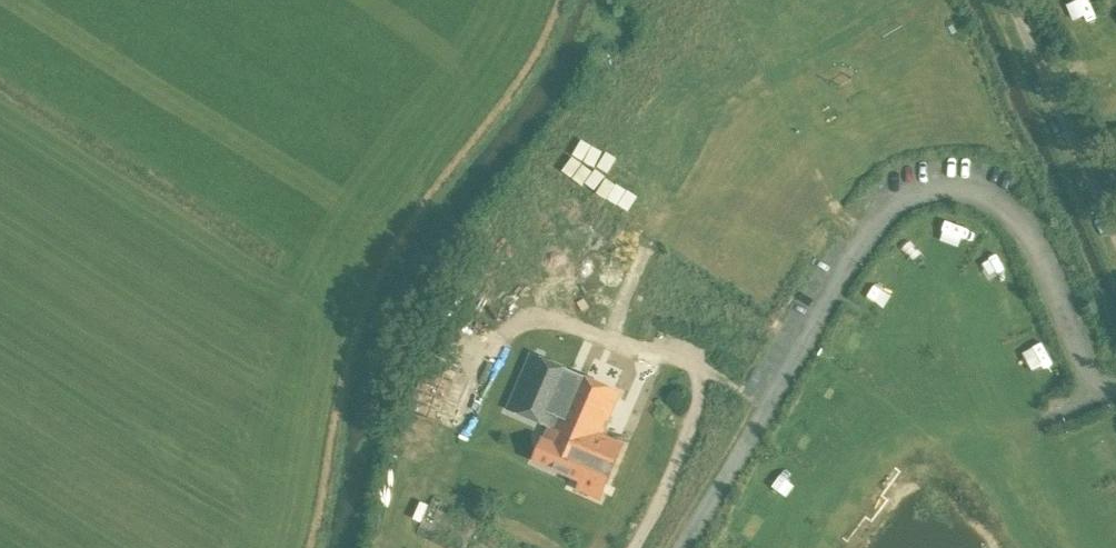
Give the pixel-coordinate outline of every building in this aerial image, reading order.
[(506,261),(556,285),(565,267),(516,242),(506,261)] [(572,292),(576,284),(563,278),(559,286),(572,292)] [(438,423),(465,349),(436,338),(409,413),(438,423)] [(531,354),(508,409),(551,428),(550,431),(545,442),(543,441),(534,462),(582,482),(580,489),(600,497),(622,446),(601,437),(620,394),(575,374),(531,354)]
